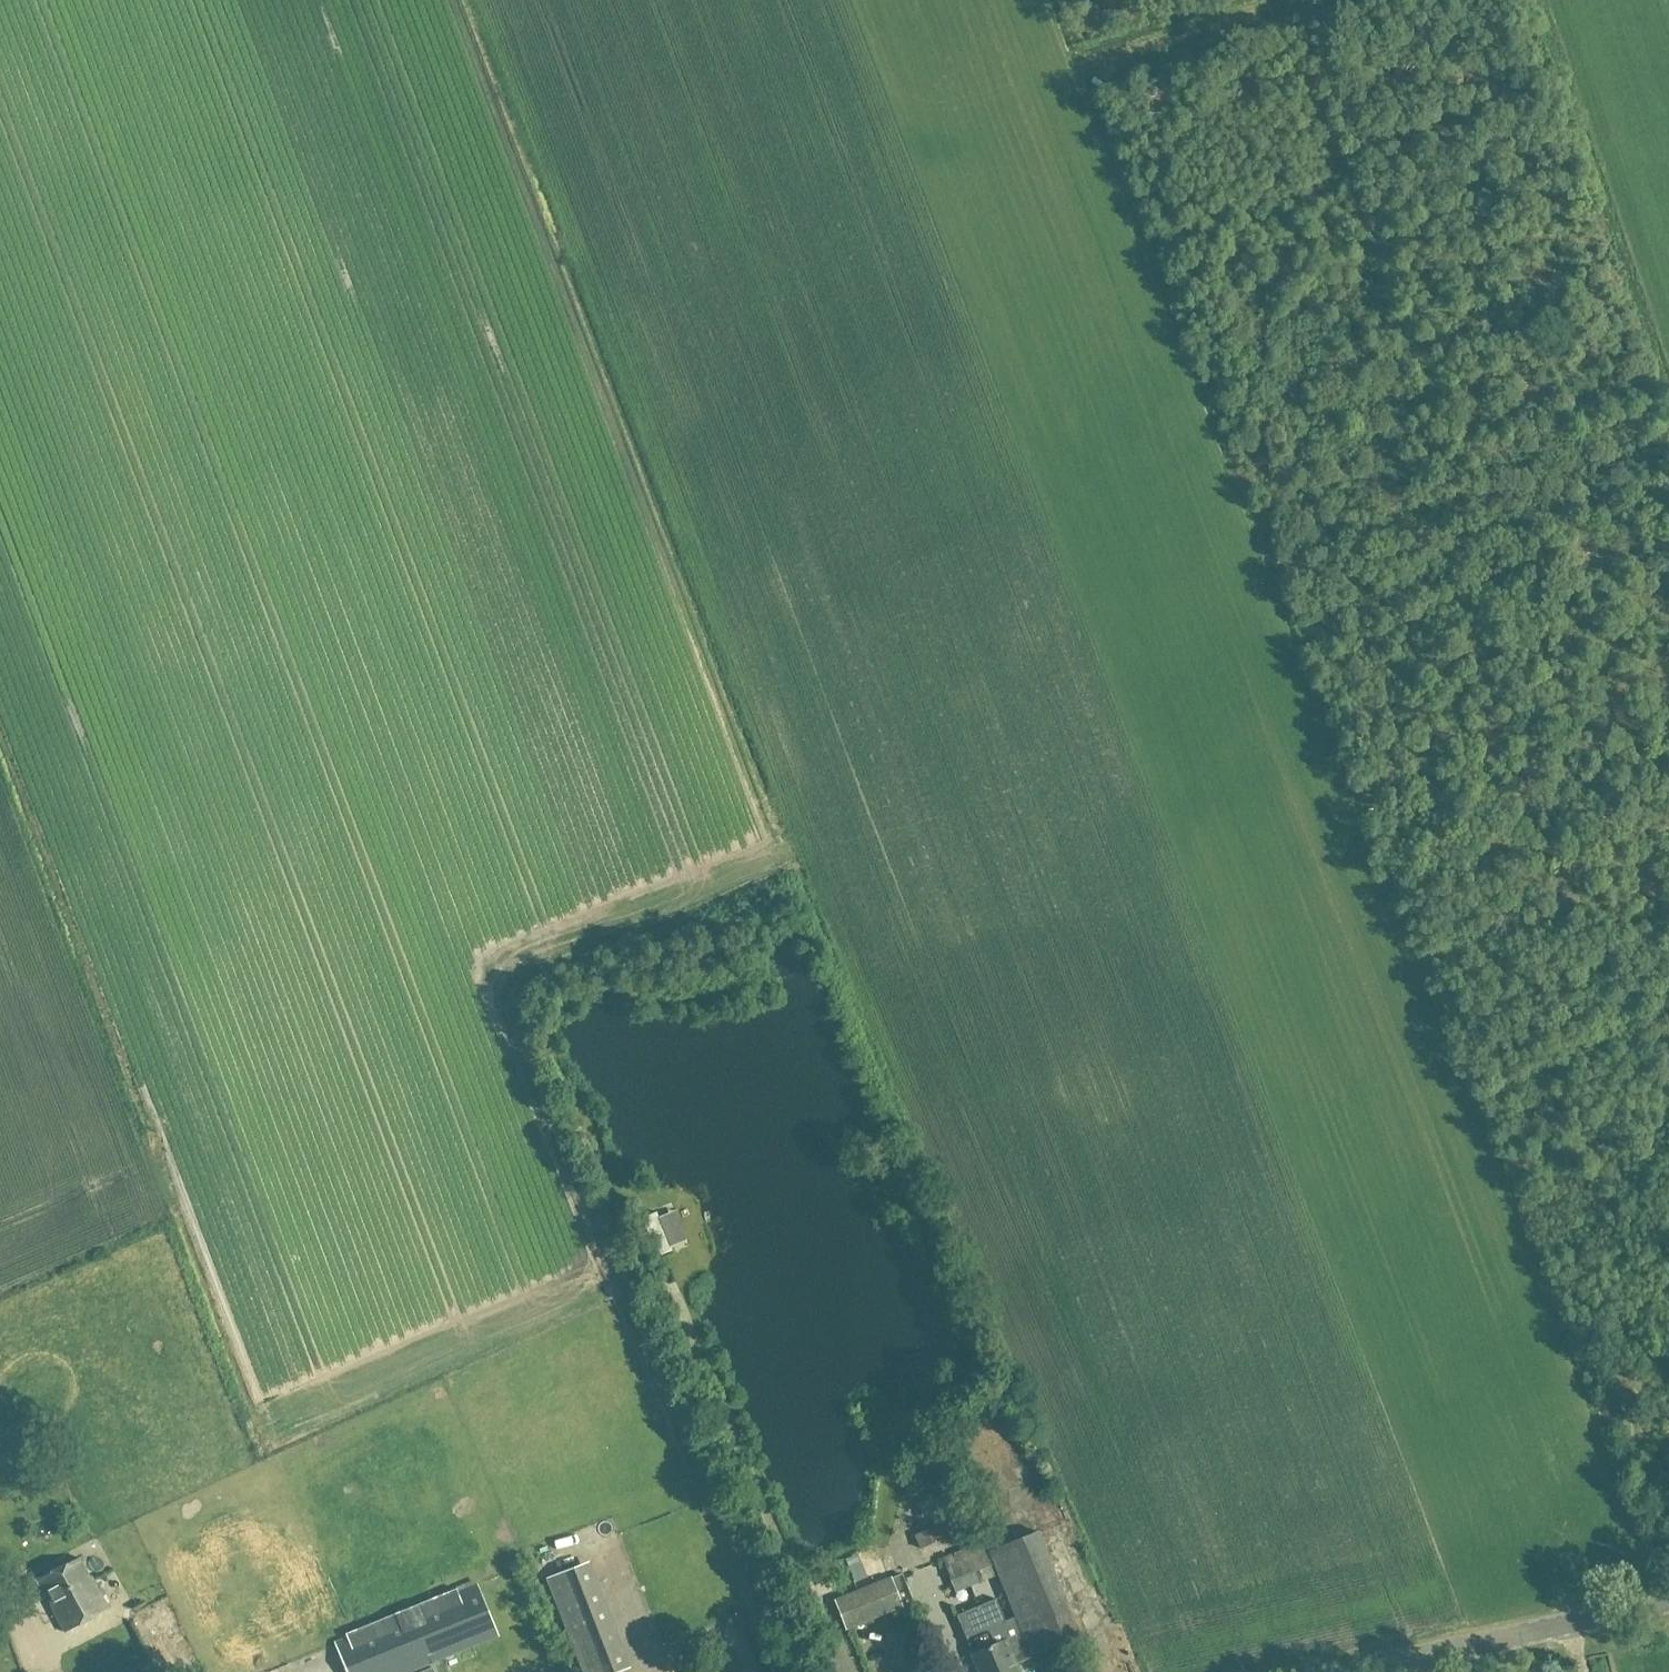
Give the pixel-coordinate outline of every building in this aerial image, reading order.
[(939,1512),(951,1508),(944,1492),(933,1496),(939,1512)] [(980,1526),(985,1541),(994,1562),(1017,1616),(1031,1652),(1032,1654),(1081,1633),(1039,1531),(1007,1545),(996,1519),(980,1526)] [(985,1541),(944,1556),(951,1578),(994,1562),(985,1541)] [(871,1553),(829,1571),(835,1585),(877,1568),(871,1553)] [(66,1632),(110,1609),(93,1576),(91,1576),(81,1557),(41,1578),(54,1603),(52,1604),(66,1632)] [(584,1671),(614,1671),(623,1668),(583,1566),(548,1579),(584,1671)] [(902,1573),(836,1600),(847,1628),(913,1601),(902,1573)] [(481,1644),(499,1636),(477,1583),(459,1590),(334,1641),(348,1671),(411,1671),(481,1644)] [(1006,1620),(997,1598),(957,1614),(974,1653),(982,1671),(1020,1671),(1017,1664),(1033,1657),(1032,1654),(1031,1652),(1017,1616),(1006,1620)] [(110,1606),(113,1620),(127,1617),(124,1603),(110,1606)]
